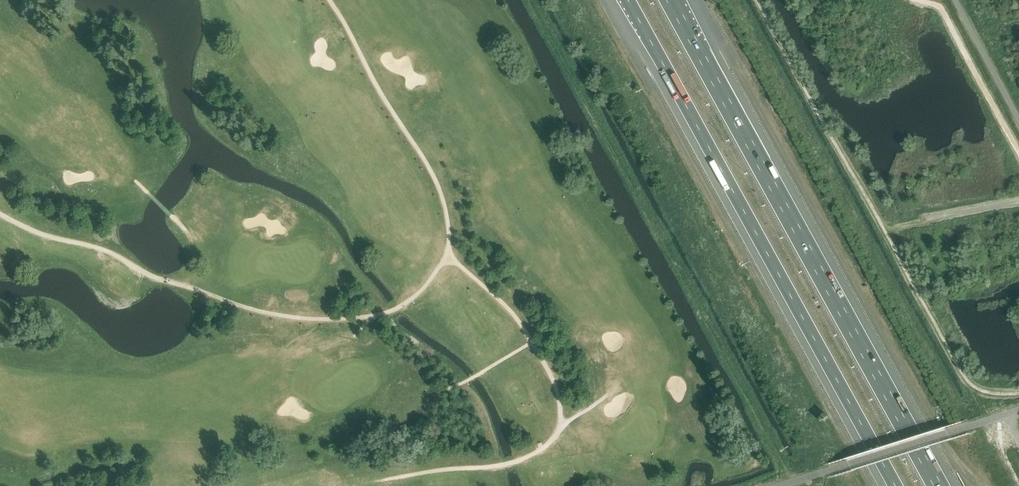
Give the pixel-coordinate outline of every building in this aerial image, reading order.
[(957,472),(956,473),(963,485),(965,485),(957,472)]
